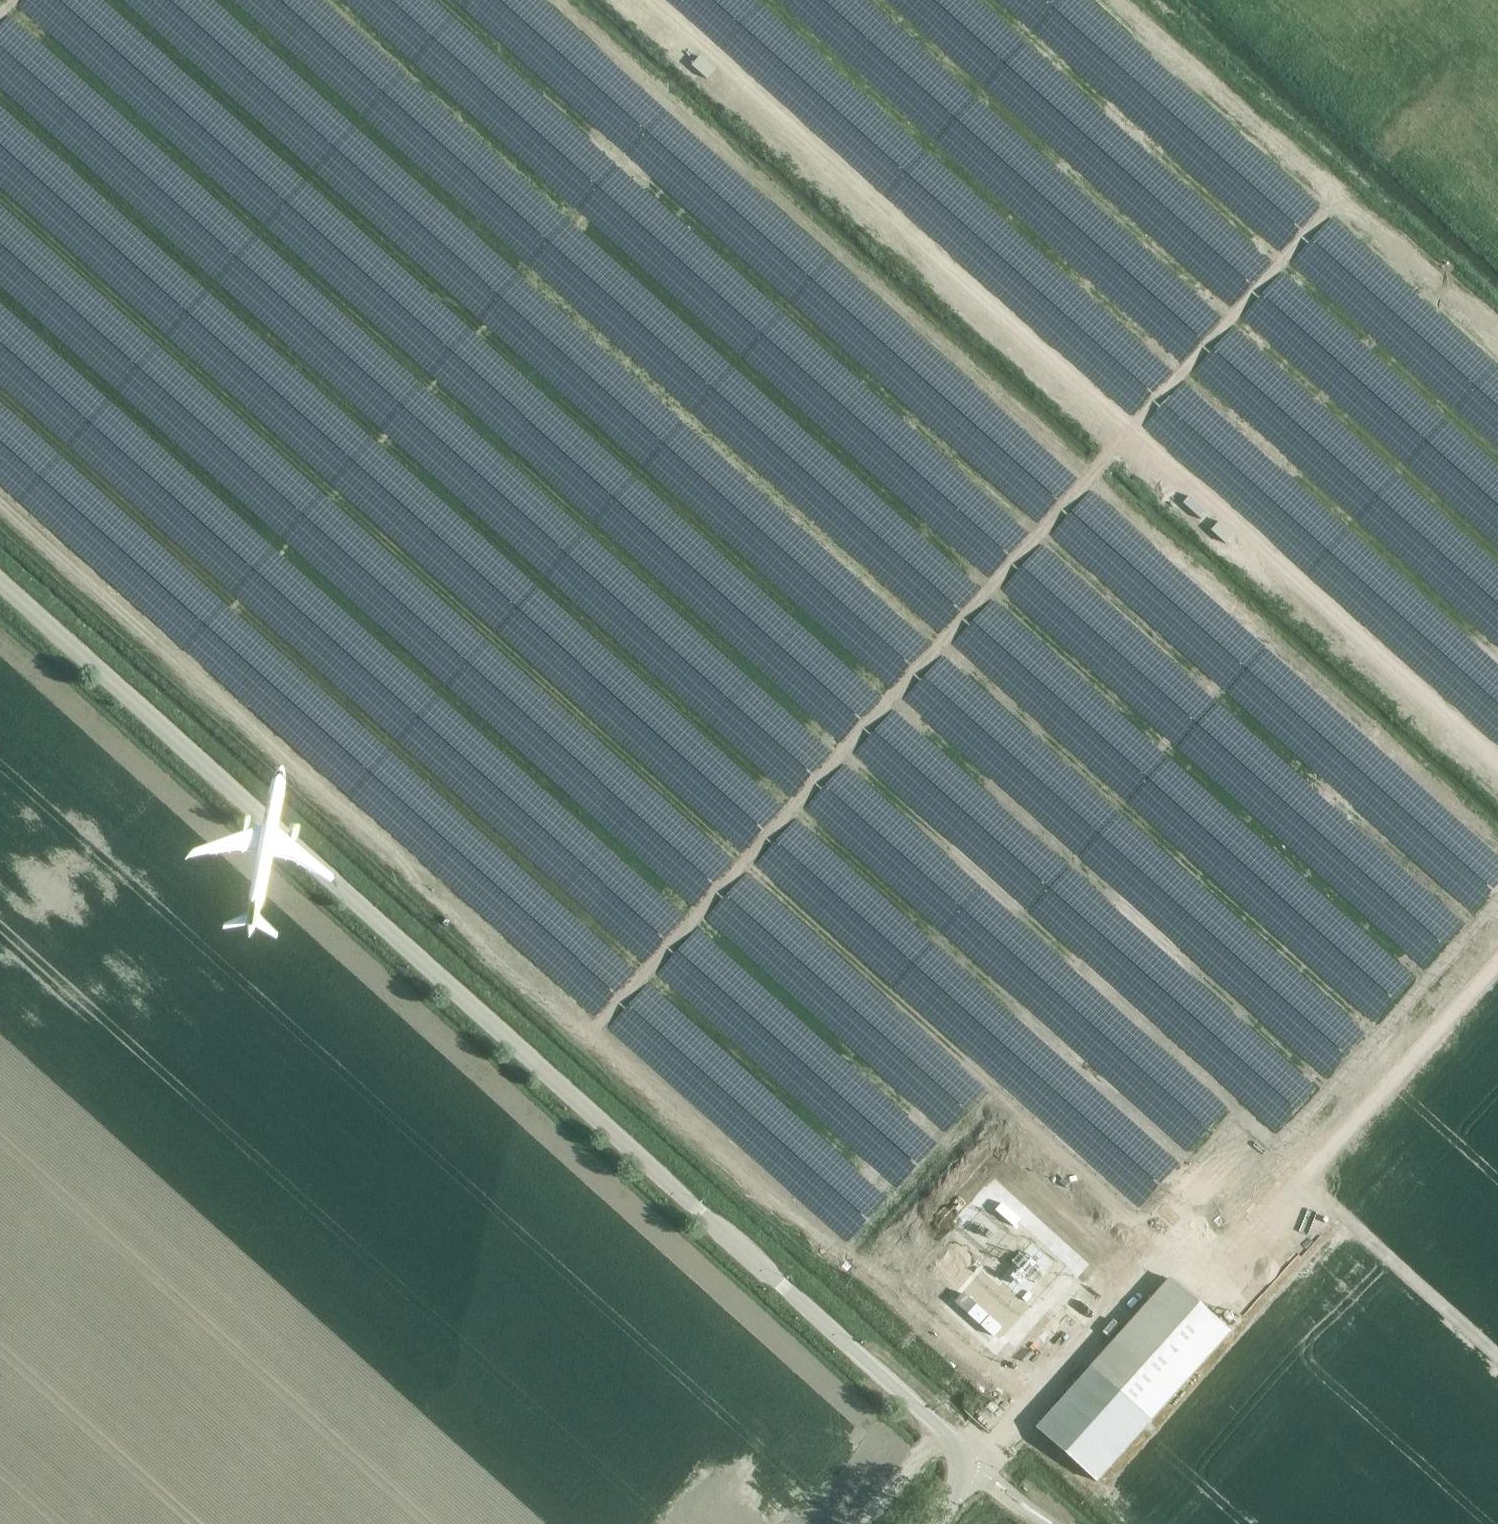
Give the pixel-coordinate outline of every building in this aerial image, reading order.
[(1084,1240),(1144,1172),(1038,1077),(977,1145),(1084,1240)] [(1097,1482),(1229,1333),(1170,1281),(1038,1429),(1097,1482)]
